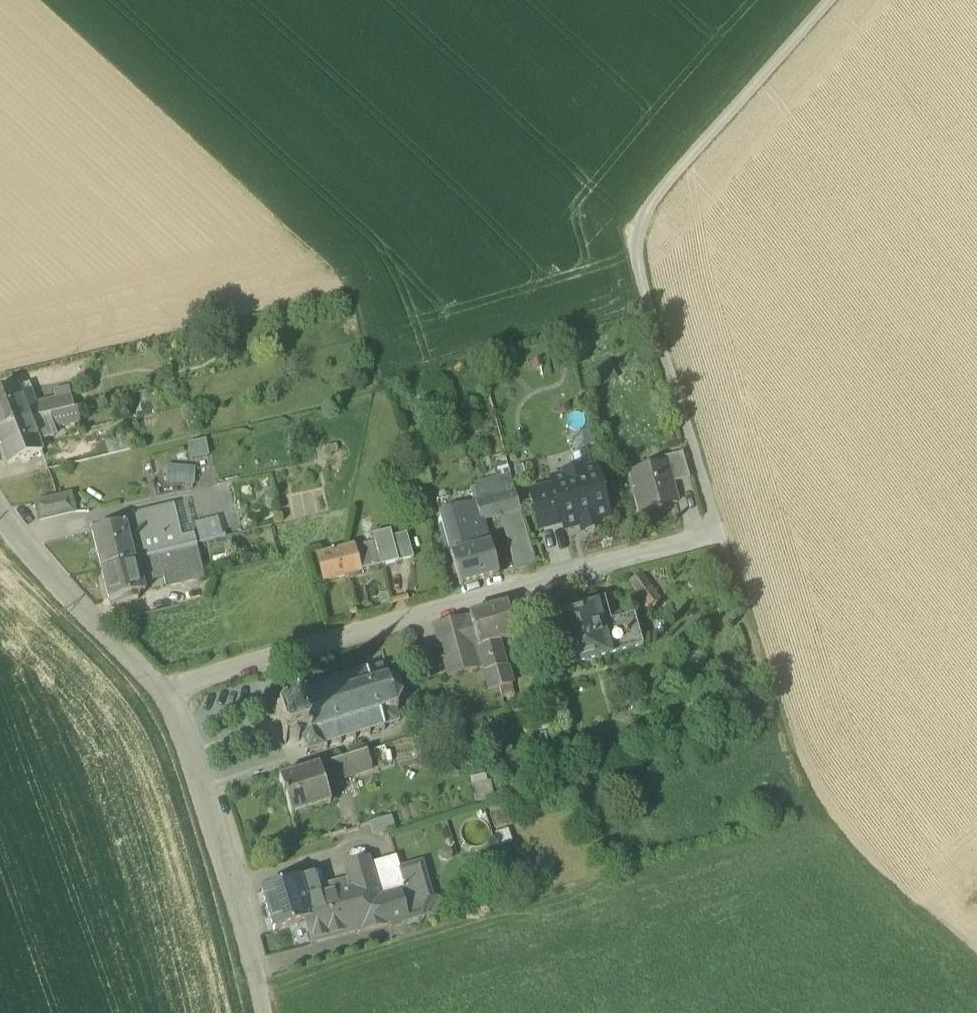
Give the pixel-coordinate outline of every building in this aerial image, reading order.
[(36,405),(38,404),(30,384),(17,389),(26,410),(37,408),(36,405)] [(29,419),(26,410),(17,389),(16,387),(0,393),(0,430),(29,419)] [(56,400),(59,412),(73,409),(68,388),(54,391),(56,400)] [(37,408),(26,410),(29,419),(49,414),(59,412),(56,400),(38,404),(36,405),(37,408)] [(52,427),(80,421),(77,408),(73,409),(59,412),(49,414),(52,427)] [(49,414),(29,419),(39,443),(55,437),(52,427),(49,414)] [(39,443),(29,419),(0,430),(0,444),(8,464),(42,451),(39,443)] [(110,442),(113,455),(130,451),(127,437),(110,442)] [(206,440),(187,444),(191,460),(209,457),(206,440)] [(571,456),(575,471),(581,473),(592,470),(587,452),(571,456)] [(667,464),(672,483),(689,479),(683,453),(664,458),(665,464),(667,464)] [(493,466),(497,478),(510,475),(506,462),(493,466)] [(634,490),(640,513),(678,503),(672,483),(667,464),(665,464),(630,474),(630,476),(635,475),(638,488),(634,490)] [(195,468),(167,466),(165,483),(194,485),(195,468)] [(432,483),(427,469),(413,473),(417,487),(432,483)] [(582,529),(587,532),(594,530),(598,525),(597,522),(598,521),(605,519),(608,514),(603,497),(598,495),(601,490),(596,473),(592,470),(581,473),(575,471),(568,473),(565,477),(555,481),(552,485),(553,488),(563,524),(563,526),(568,529),(574,527),(577,522),(583,526),(582,529)] [(477,502),(482,522),(501,517),(520,512),(510,475),(497,478),(498,482),(477,488),(480,502),(477,502)] [(470,490),(474,503),(476,502),(477,502),(480,502),(477,488),(470,490)] [(529,494),(539,530),(563,524),(553,488),(529,494)] [(36,504),(40,520),(74,512),(70,496),(36,504)] [(186,502),(174,505),(182,537),(194,534),(186,502)] [(482,522),(477,502),(476,502),(474,503),(439,513),(451,554),(488,544),(482,522)] [(122,517),(123,524),(125,523),(134,560),(136,559),(158,554),(182,548),(180,539),(182,539),(182,537),(174,505),(122,517)] [(520,512),(501,517),(516,571),(536,566),(520,512)] [(219,517),(195,523),(200,544),(224,538),(219,517)] [(101,568),(134,560),(125,523),(123,524),(92,531),(101,568)] [(377,552),(381,567),(413,559),(406,534),(392,538),(390,532),(372,536),(377,552)] [(194,534),(182,537),(182,539),(180,539),(182,548),(197,545),(194,534)] [(488,544),(451,554),(460,586),(498,576),(489,544),(488,544)] [(205,578),(197,545),(182,548),(158,554),(163,577),(166,587),(205,578)] [(359,547),(354,549),(360,572),(381,567),(377,552),(362,556),(359,547)] [(324,581),(360,572),(354,549),(317,558),(324,581)] [(158,554),(136,559),(141,578),(142,578),(147,576),(147,581),(163,577),(158,554)] [(145,592),(142,578),(141,578),(136,559),(134,560),(101,568),(103,575),(109,601),(110,600),(111,606),(138,600),(137,594),(145,592)] [(629,583),(647,609),(659,600),(640,575),(629,583)] [(552,619),(566,668),(643,647),(634,616),(611,622),(604,599),(593,603),(594,608),(552,619)] [(469,617),(470,619),(478,648),(500,642),(516,638),(507,607),(469,617)] [(483,668),(478,648),(470,619),(465,621),(464,618),(434,626),(448,678),(483,668)] [(483,668),(485,674),(507,668),(500,642),(478,648),(483,668)] [(304,755),(306,756),(307,754),(324,748),(325,750),(327,749),(326,746),(338,743),(339,746),(341,745),(340,742),(353,738),(353,741),(355,740),(354,737),(367,734),(368,736),(370,736),(369,733),(381,729),(382,732),(384,731),(383,728),(384,728),(398,723),(394,710),(397,712),(398,711),(396,708),(400,699),(404,700),(404,698),(401,697),(398,688),(401,686),(399,684),(396,686),(388,682),(388,678),(386,678),(385,681),(381,668),(367,672),(367,671),(366,672),(365,669),(363,669),(364,672),(351,676),(350,673),(348,674),(349,677),(337,681),(336,678),(334,678),(335,681),(322,685),(322,682),(320,683),(321,686),(308,690),(307,687),(305,687),(306,689),(289,694),(286,692),(285,694),(288,696),(289,698),(289,699),(293,711),(279,715),(276,714),(274,717),(277,719),(284,740),(282,743),(285,744),(287,741),(291,740),(291,742),(295,743),(298,742),(300,739),(300,737),(301,737),(305,753),(304,755)] [(485,674),(490,692),(512,686),(507,668),(485,674)] [(552,734),(540,735),(541,751),(553,750),(552,734)] [(320,768),(324,783),(371,769),(366,753),(320,768)] [(280,780),(291,816),(331,804),(324,783),(320,768),(280,780)] [(491,783),(471,787),(474,805),(494,801),(491,783)] [(369,824),(372,837),(395,831),(391,818),(369,824)] [(370,866),(379,899),(405,891),(400,872),(396,858),(370,866)] [(362,930),(363,934),(387,928),(379,899),(370,866),(368,859),(345,866),(351,889),(363,930),(362,930)] [(379,899),(387,928),(423,917),(419,904),(431,901),(421,866),(400,872),(405,891),(379,899)] [(305,901),(321,897),(314,875),(299,880),(305,901)] [(262,890),(275,932),(306,923),(311,921),(305,901),(299,880),(262,890)] [(351,889),(321,897),(305,901),(311,921),(306,923),(312,943),(362,930),(363,930),(351,889)]
